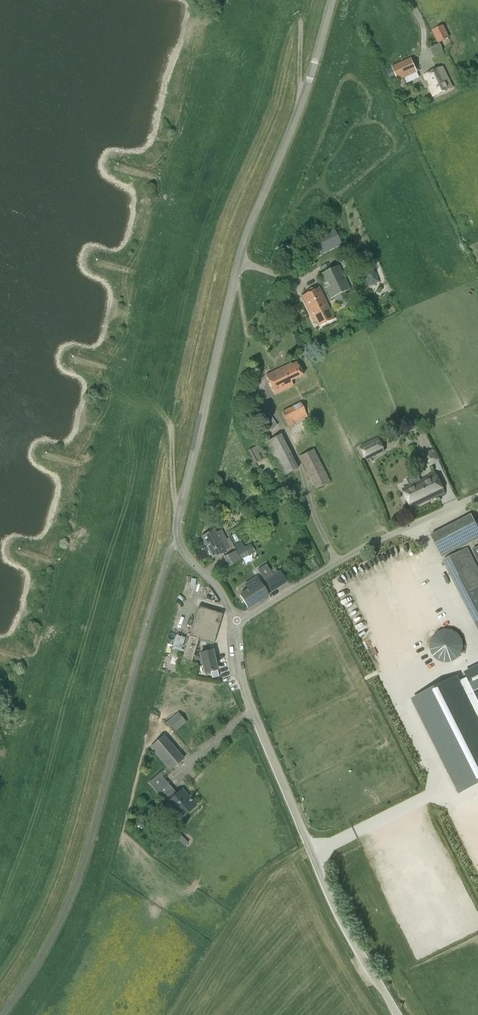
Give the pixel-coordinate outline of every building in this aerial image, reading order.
[(438,43),(449,38),(443,25),(432,31),(438,43)] [(393,84),(404,78),(407,83),(419,78),(417,73),(417,72),(411,58),(392,67),(392,68),(386,70),(393,84)] [(433,96),(452,88),(443,68),(424,76),(426,81),(428,80),(431,86),(429,87),(433,96)] [(342,242),(333,223),(307,236),(316,255),(342,242)] [(310,270),(305,262),(296,266),(301,275),(310,270)] [(379,282),(371,262),(361,266),(369,286),(379,282)] [(330,299),(351,289),(339,266),(319,275),(330,299)] [(334,320),(318,288),(301,297),(312,319),(310,320),(314,329),(334,320)] [(291,381),(303,376),(296,363),(287,367),(286,366),(266,376),(275,395),(293,386),(291,381)] [(289,426),(308,417),(301,403),(282,412),(289,426)] [(270,413),(259,418),(266,431),(266,432),(268,430),(276,426),(270,413)] [(266,442),(283,476),(298,469),(281,434),(266,442)] [(367,460),(385,451),(378,437),(360,447),(367,460)] [(248,451),(255,464),(262,460),(258,453),(263,451),(259,445),(248,451)] [(434,447),(422,452),(428,465),(440,460),(434,447)] [(314,450),(299,457),(315,490),(330,483),(314,450)] [(433,500),(446,494),(436,472),(429,475),(430,476),(421,480),(410,485),(403,489),(412,508),(432,499),(433,500)] [(410,485),(421,480),(417,472),(406,477),(410,485)] [(234,508),(238,512),(243,508),(239,504),(234,508)] [(472,511),(431,532),(443,556),(477,538),(477,518),(476,519),(472,511)] [(225,552),(225,551),(233,546),(229,538),(226,539),(221,531),(216,533),(214,530),(201,537),(213,559),(225,552)] [(241,560),(250,555),(246,546),(244,548),(242,544),(235,547),(241,560)] [(477,624),(477,573),(466,549),(443,560),(474,626),(477,624)] [(235,551),(223,558),(228,567),(240,561),(235,551)] [(287,584),(281,574),(274,578),(267,567),(259,572),(272,593),(287,584)] [(248,608),(267,596),(256,578),(246,584),(249,590),(240,595),(248,608)] [(213,651),(200,654),(195,653),(199,640),(214,645),(223,615),(198,607),(189,637),(181,634),(178,645),(183,646),(186,647),(185,650),(173,647),(171,651),(183,655),(178,672),(193,676),(197,662),(202,663),(204,674),(217,671),(213,651)] [(433,656),(437,660),(443,662),(449,662),(454,660),(458,657),(461,653),(463,648),(463,642),(461,637),(458,633),(453,630),(448,628),(443,628),(437,630),(433,634),(430,639),(429,645),(430,651),(433,656)] [(412,698),(459,791),(477,782),(477,665),(433,687),(412,698)] [(178,712),(165,723),(174,733),(186,722),(178,712)] [(164,735),(150,748),(167,767),(149,783),(166,804),(179,819),(195,805),(182,790),(177,794),(162,777),(169,771),(170,771),(184,759),(164,735)] [(448,814),(462,842),(476,835),(464,810),(456,813),(455,811),(448,814)]
